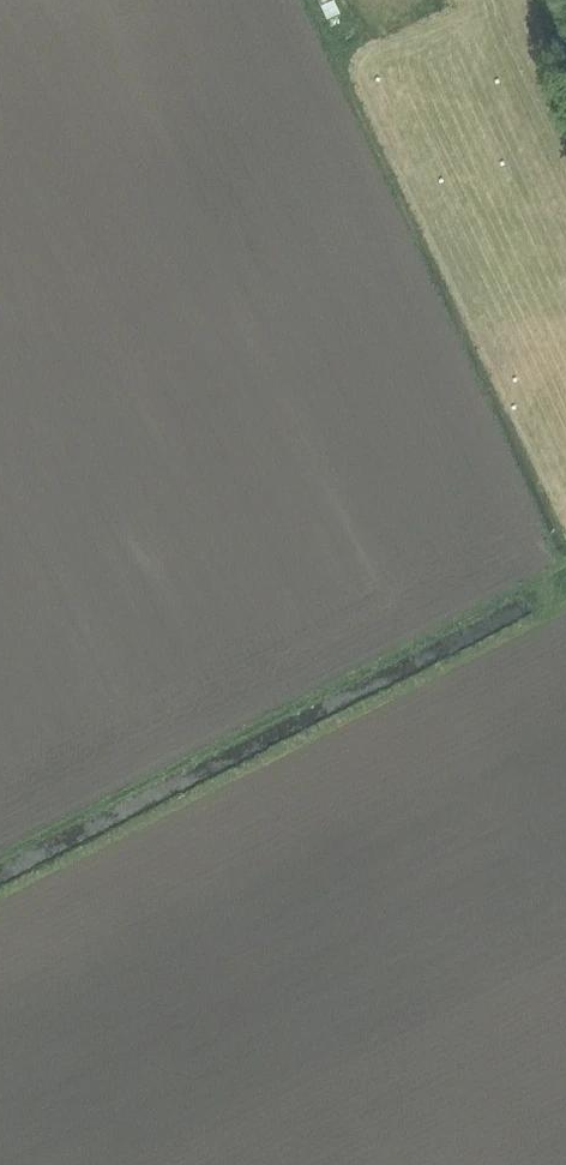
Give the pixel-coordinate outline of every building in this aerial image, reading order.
[(332,2),(321,6),(326,19),(337,14),(332,2)] [(558,30),(565,48),(565,27),(558,30)]
